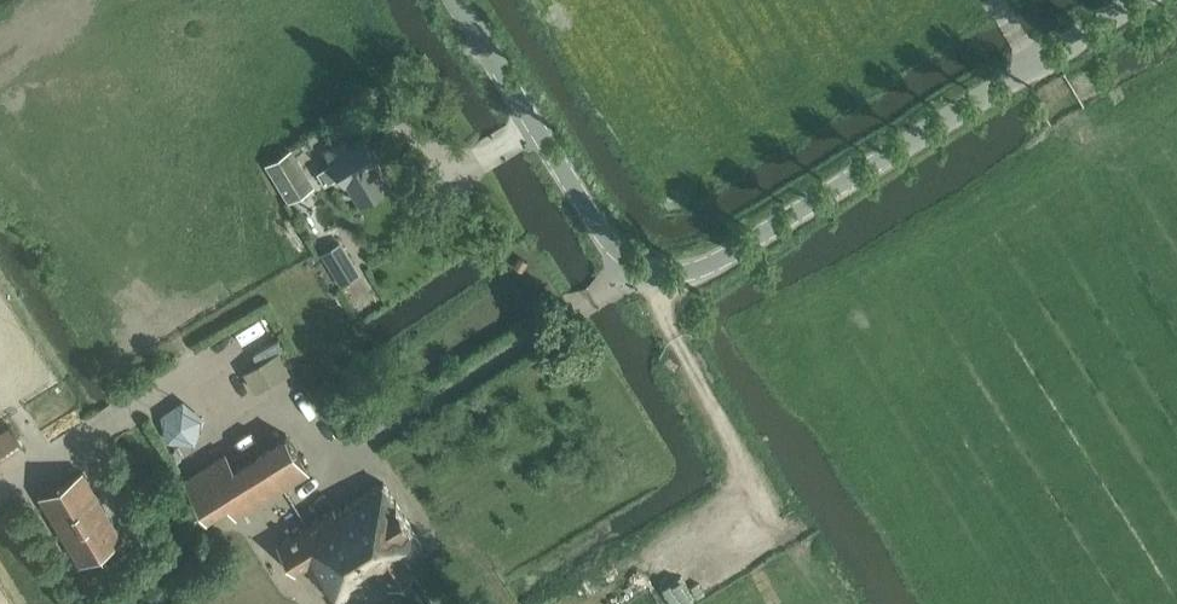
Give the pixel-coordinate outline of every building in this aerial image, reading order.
[(347,182),(360,204),(391,185),(363,138),(350,146),(345,138),(324,151),(331,162),(317,170),(324,183),(339,175),(344,184),(347,182)] [(291,148),(265,164),(289,202),(314,186),(291,148)] [(361,274),(342,242),(321,255),(341,287),(361,274)] [(515,265),(523,270),(528,260),(520,256),(515,265)] [(279,352),(243,371),(254,392),(290,372),(279,352)] [(167,404),(165,438),(202,440),(203,405),(167,404)] [(23,445),(11,424),(0,431),(0,459),(23,445)] [(184,478),(207,515),(248,490),(256,504),(310,471),(287,434),(215,478),(206,464),(184,478)] [(45,493),(85,560),(118,541),(108,524),(113,521),(83,470),(45,493)] [(335,508),(278,544),(296,572),(308,565),(322,586),(327,582),(339,601),(382,574),(389,586),(413,571),(404,555),(422,544),(411,525),(411,524),(397,501),(396,501),(384,482),(337,512),(335,508)]
